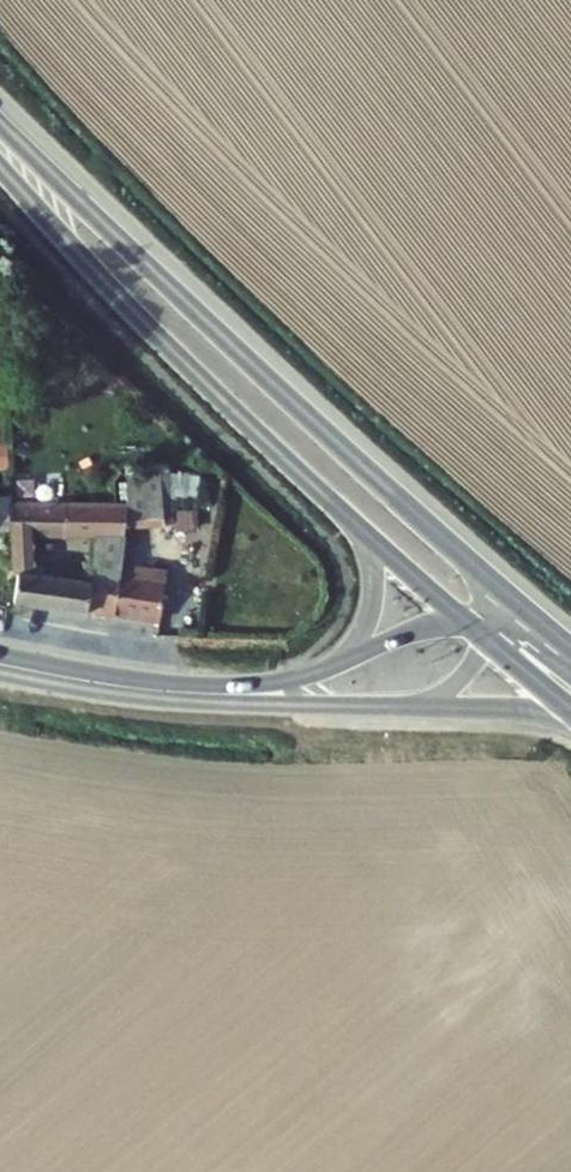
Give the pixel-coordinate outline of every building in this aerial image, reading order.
[(122,495),(10,493),(14,565),(20,565),(19,595),(115,606),(118,563),(93,560),(92,570),(48,566),(45,530),(120,531),(121,519),(121,502),(122,495)] [(164,499),(121,502),(121,519),(164,516),(164,499)] [(199,531),(199,506),(175,505),(175,530),(199,531)] [(159,567),(118,563),(115,606),(154,610),(159,567)]
